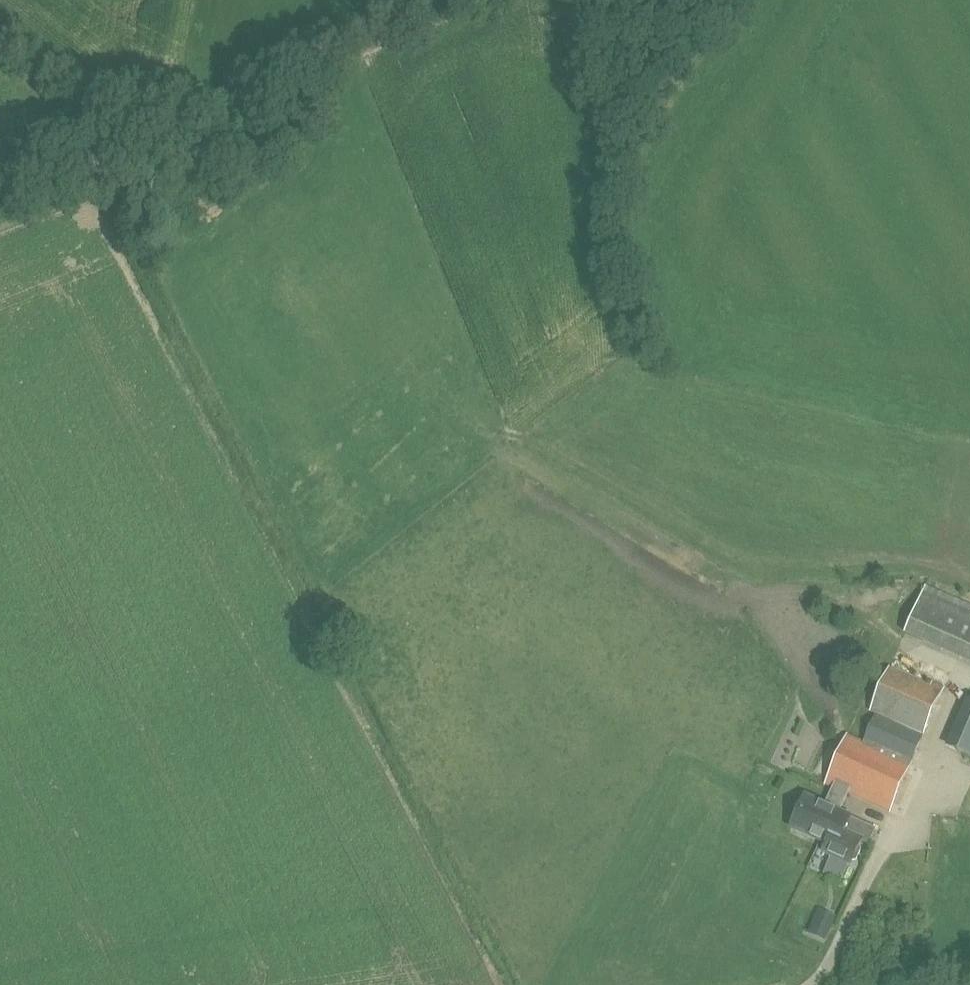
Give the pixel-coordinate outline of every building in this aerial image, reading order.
[(905,633),(969,661),(969,618),(921,596),(905,633)] [(865,842),(872,827),(840,812),(849,793),(891,812),(943,692),(890,668),(871,711),(877,714),(864,743),(848,735),(826,784),(833,788),(825,805),(806,796),(792,827),(828,844),(824,852),(851,865),(853,861),(857,861),(862,849),(860,846),(862,840),(865,842)] [(958,751),(969,756),(969,725),(958,751)] [(832,924),(817,918),(810,933),(825,940),(832,924)]
